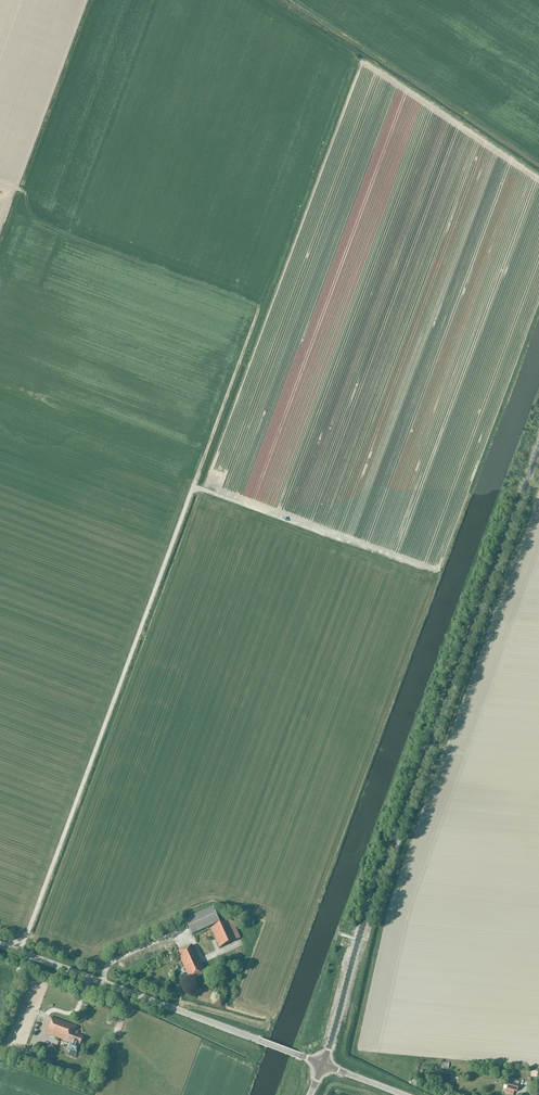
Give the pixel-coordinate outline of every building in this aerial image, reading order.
[(213,907),(185,920),(192,935),(219,922),(213,907)] [(231,919),(211,929),(220,948),(240,939),(231,919)] [(192,946),(177,952),(190,981),(205,974),(192,946)] [(76,1027),(51,1017),(45,1033),(71,1043),(68,1050),(77,1053),(83,1037),(76,1035),(77,1034),(76,1032),(75,1031),(76,1027)] [(36,1048),(44,1051),(46,1045),(38,1042),(36,1048)] [(42,1062),(50,1066),(56,1049),(48,1046),(42,1062)] [(519,1086),(508,1083),(505,1093),(512,1094),(513,1094),(514,1091),(517,1092),(519,1086)]
